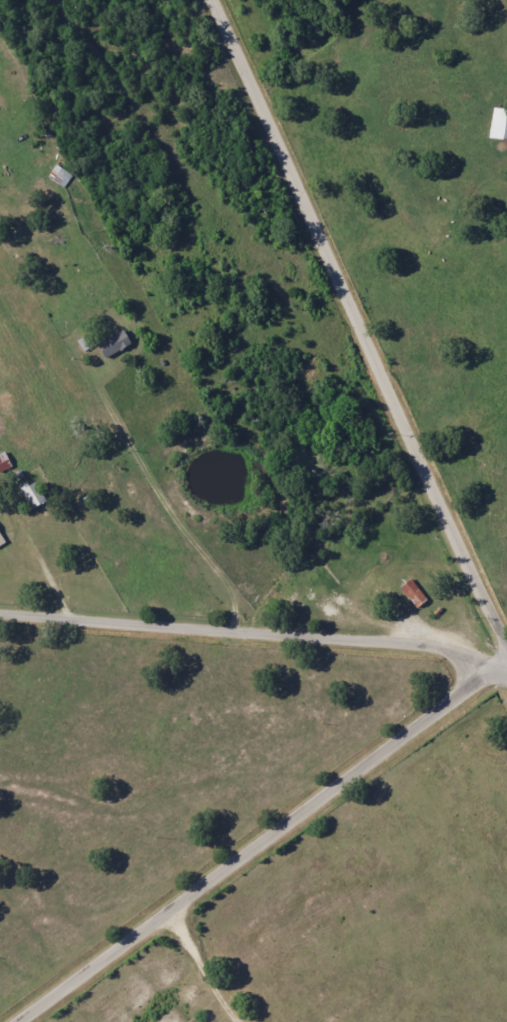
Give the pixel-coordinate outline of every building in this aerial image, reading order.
[(506,140),(506,110),(493,110),(491,140),(506,140)] [(104,358),(132,347),(126,332),(98,343),(104,358)] [(35,480),(21,489),(33,509),(47,501),(35,480)] [(425,600),(413,579),(401,585),(413,607),(425,600)]
